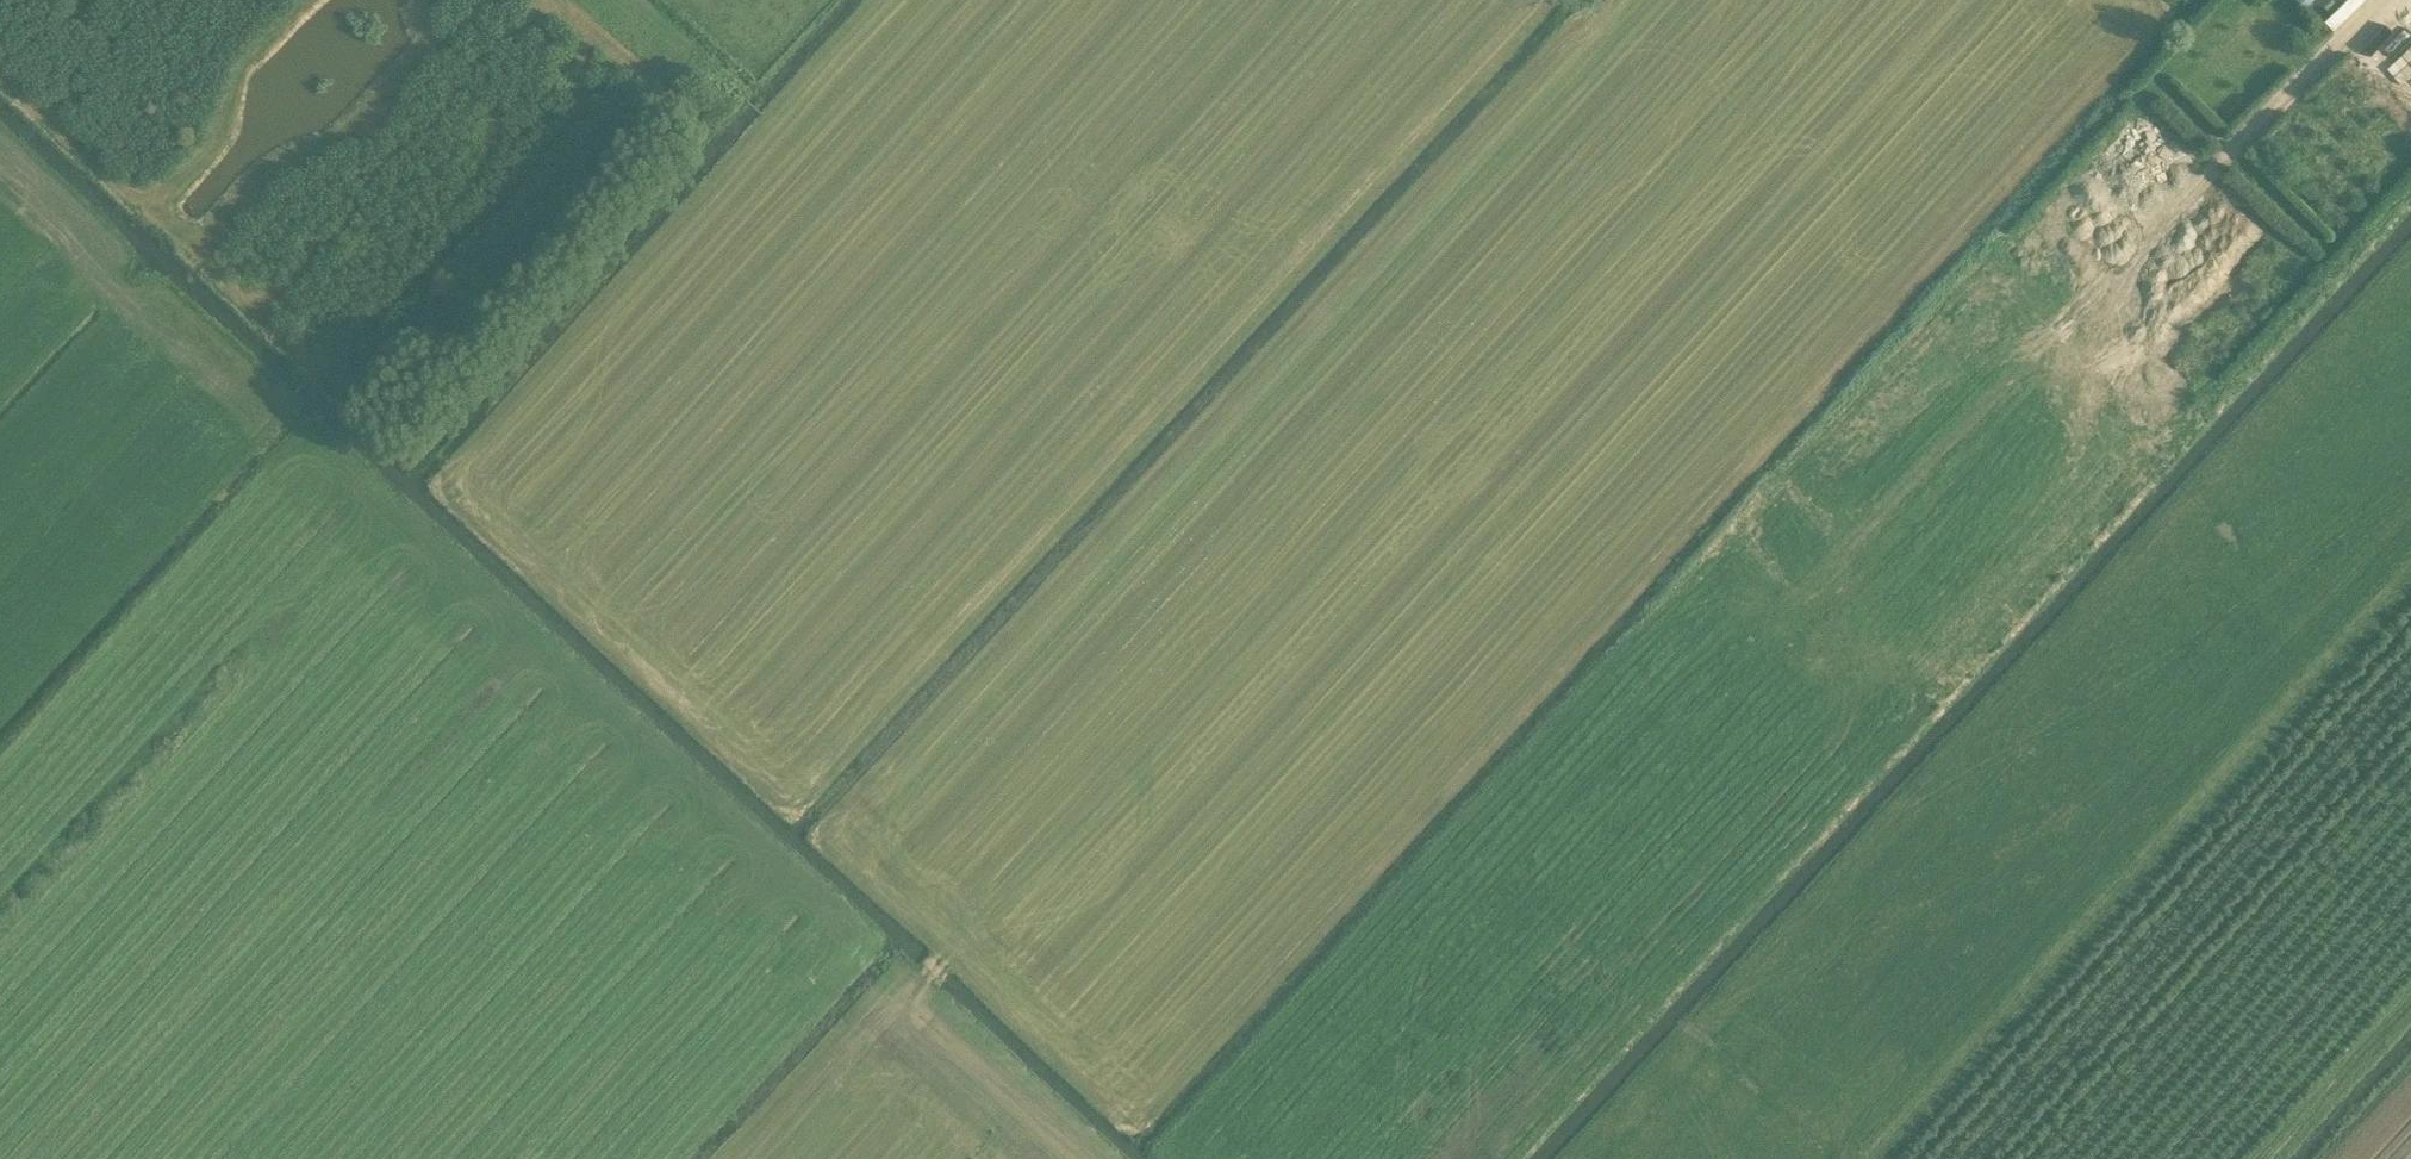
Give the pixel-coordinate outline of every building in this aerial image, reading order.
[(2353,0),(2298,0),(2328,27),(2353,0)] [(2385,10),(2393,18),(2410,0),(2395,0),(2385,10)] [(2392,31),(2366,54),(2382,71),(2407,48),(2392,31)]
